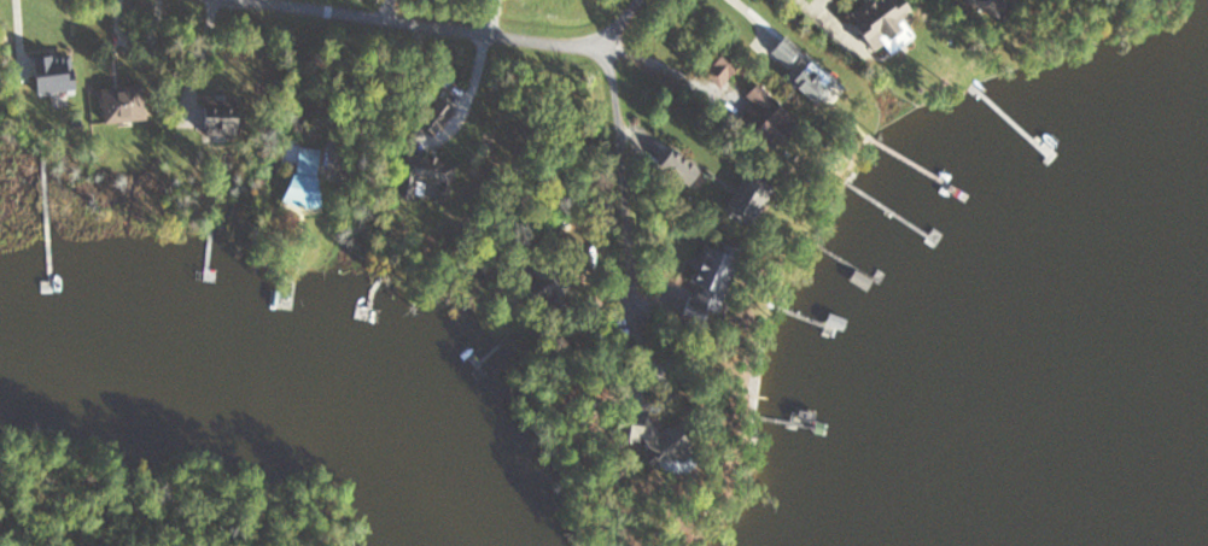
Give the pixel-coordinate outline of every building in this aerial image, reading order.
[(870,48),(910,19),(897,0),(860,0),(844,12),(870,48)] [(808,100),(829,83),(785,31),(764,48),(808,100)] [(718,87),(738,59),(720,47),(700,75),(718,87)] [(745,127),(756,139),(784,114),(755,82),(742,92),(754,106),(746,113),(753,120),(745,127)] [(96,88),(97,121),(142,119),(140,86),(96,88)] [(409,135),(421,144),(429,133),(434,137),(456,106),(439,94),(409,135)] [(195,134),(231,133),(230,96),(194,97),(195,134)] [(702,170),(662,143),(649,162),(690,189),(702,170)] [(276,204),(311,207),(317,148),(294,146),(291,174),(280,172),(276,204)] [(688,284),(687,284),(681,318),(705,322),(708,307),(719,309),(729,251),(695,245),(688,284)]
